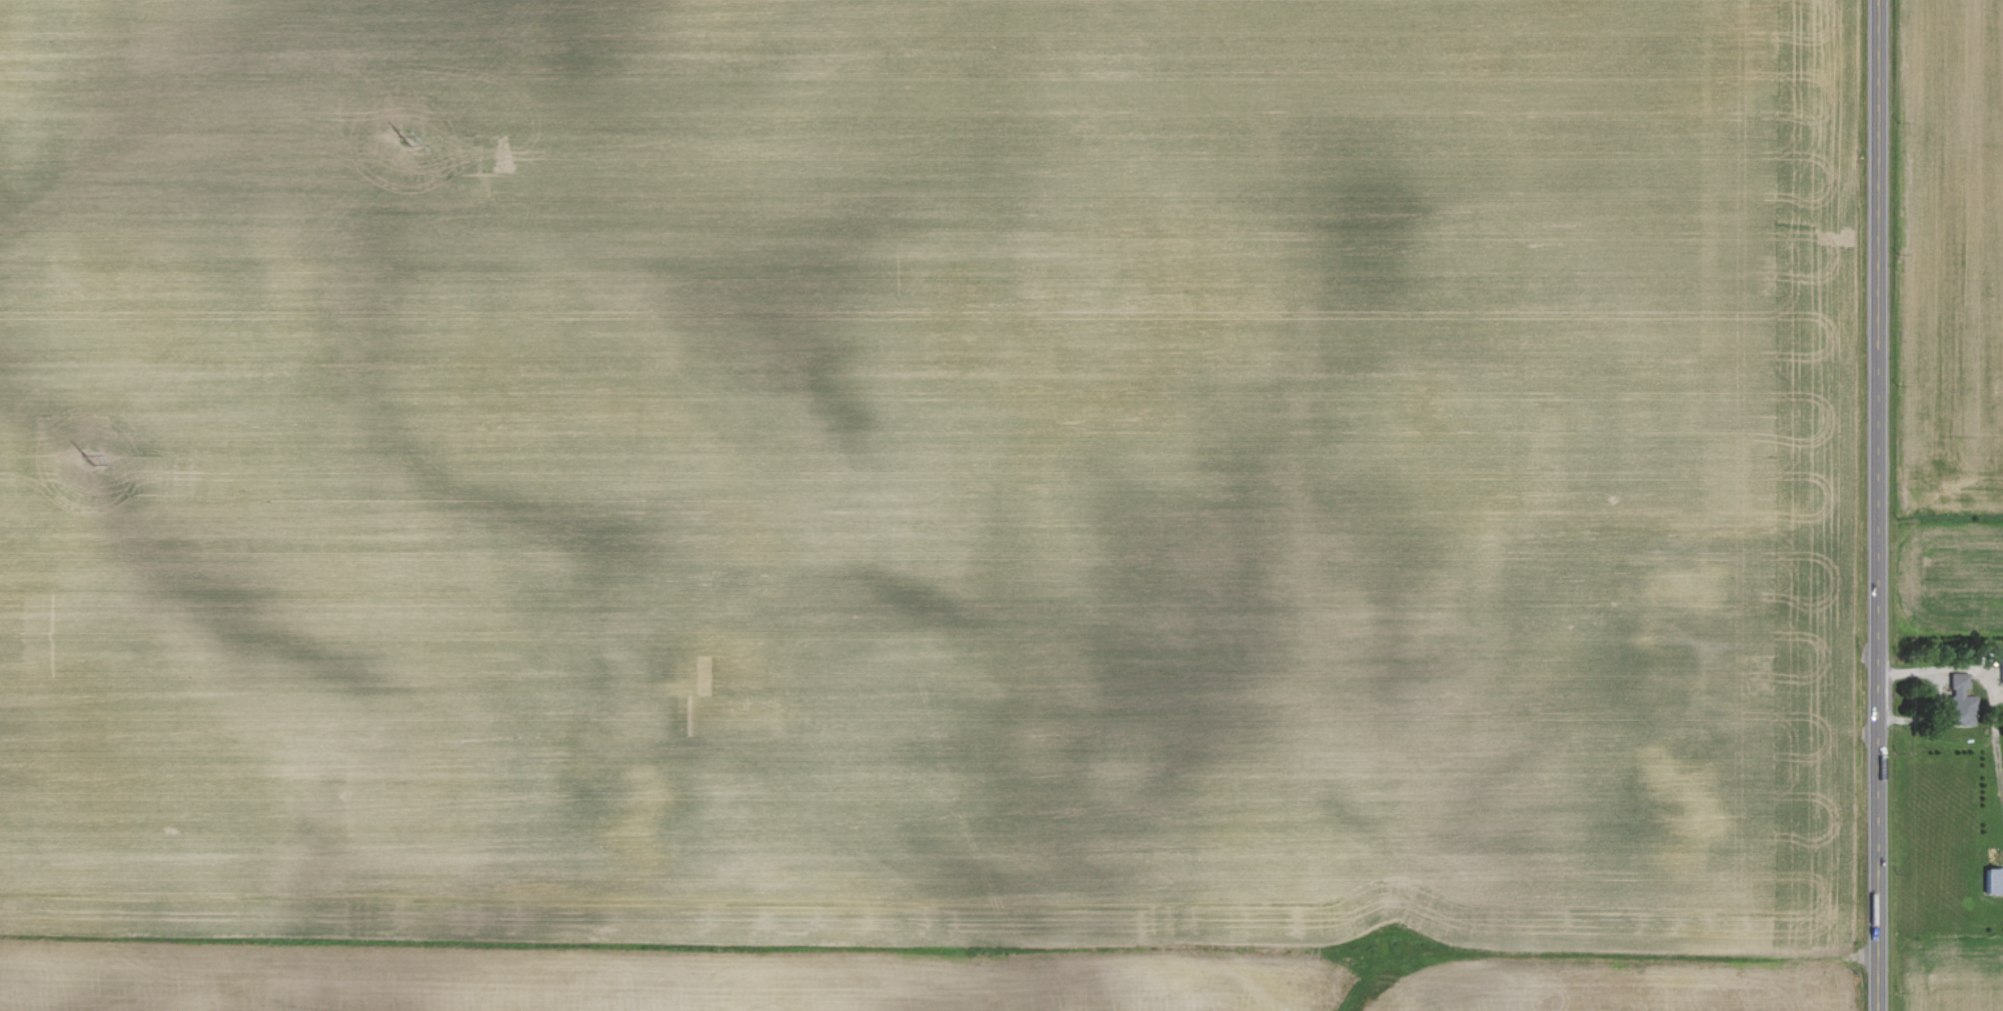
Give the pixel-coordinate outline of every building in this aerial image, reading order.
[(1966,672),(1951,672),(1950,697),(1966,697),(1966,672)] [(2002,894),(2002,869),(1985,869),(1986,895),(2002,894)]
